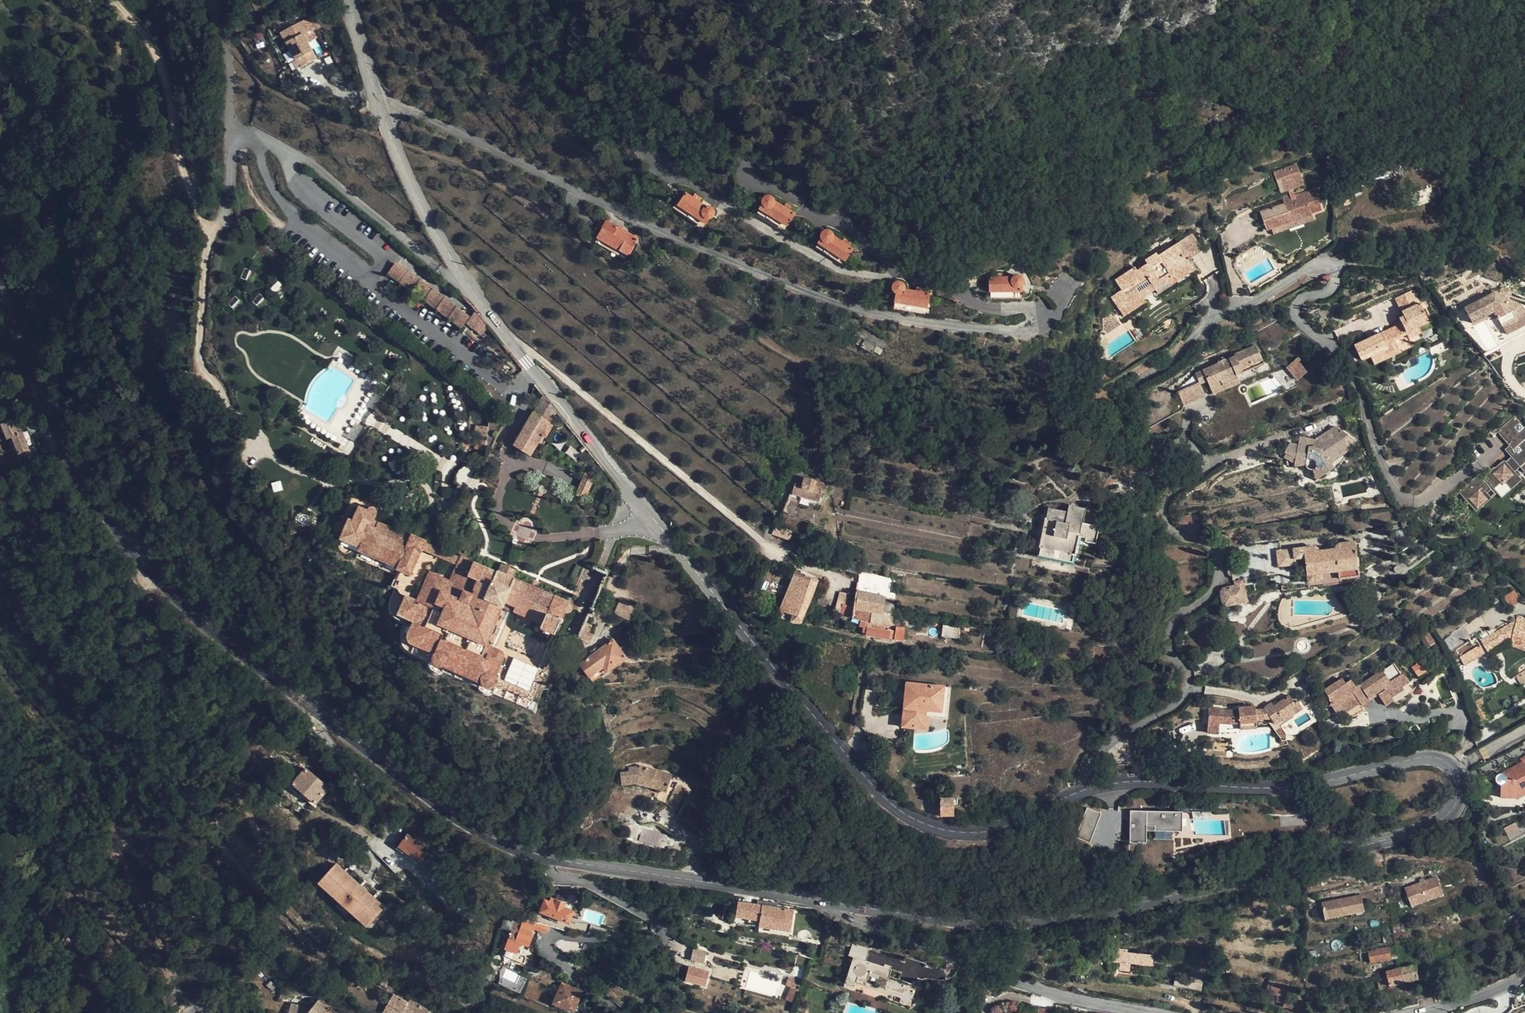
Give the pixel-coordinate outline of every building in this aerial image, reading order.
[(311,17),(305,20),(306,22),(302,25),(308,36),(304,38),(307,44),(322,36),(311,17)] [(306,22),(305,20),(281,34),(296,61),(298,61),(301,68),(316,60),(307,44),(304,38),(308,36),(302,25),(306,22)] [(328,53),(342,45),(336,34),(322,42),(328,53)] [(1278,189),(1301,180),(1296,165),(1273,173),(1278,189)] [(1303,184),(1301,180),(1278,189),(1279,192),(1303,184)] [(1266,230),(1270,229),(1310,214),(1321,210),(1314,190),(1294,196),(1293,193),(1281,197),(1283,204),(1259,213),(1266,230)] [(706,209),(686,196),(681,204),(680,207),(705,224),(708,220),(710,219),(712,218),(713,216),(713,213),(713,211),(711,210),(709,208),(706,209)] [(794,214),(774,202),(772,200),(771,199),(768,198),(766,199),(764,200),(763,203),(763,206),(760,210),(787,226),(794,214)] [(1312,220),(1310,214),(1270,229),(1272,234),(1312,220)] [(638,240),(610,223),(606,231),(603,229),(597,239),(629,257),(638,240)] [(819,245),(845,262),(852,250),(832,237),(831,235),(830,233),(828,232),(825,233),(823,234),(821,236),(821,238),(821,240),(819,245)] [(1192,235),(1179,244),(1186,256),(1199,247),(1192,235)] [(901,242),(894,239),(890,248),(898,251),(901,242)] [(1251,240),(1233,251),(1237,256),(1255,245),(1251,240)] [(1179,244),(1175,246),(1183,258),(1186,256),(1179,244)] [(1110,298),(1120,313),(1140,299),(1138,296),(1165,278),(1168,281),(1188,267),(1183,258),(1175,246),(1157,258),(1154,254),(1138,265),(1141,270),(1137,272),(1134,268),(1114,281),(1121,291),(1110,298)] [(244,267),(240,278),(247,280),(251,270),(244,267)] [(1191,271),(1188,267),(1168,281),(1165,278),(1138,296),(1140,299),(1120,313),(1123,316),(1144,302),(1191,271)] [(451,290),(437,277),(428,289),(446,304),(452,297),(448,294),(451,290)] [(990,279),(990,292),(1021,293),(1021,286),(1022,283),(1022,281),(1021,279),(1019,277),(1016,277),(1014,278),(1012,279),(990,279)] [(895,303),(926,308),(928,298),(928,295),(903,291),(903,289),(903,287),(902,285),(900,283),(897,283),(894,284),(892,286),(891,289),(892,291),(894,294),(896,295),(895,303)] [(1503,288),(1500,295),(1509,300),(1513,292),(1503,288)] [(1500,295),(1496,293),(1466,309),(1473,323),(1484,318),(1494,312),(1507,335),(1524,326),(1524,314),(1520,305),(1509,300),(1500,295)] [(1404,335),(1370,363),(1380,376),(1388,369),(1396,363),(1399,366),(1413,355),(1407,347),(1418,338),(1421,341),(1431,332),(1427,327),(1436,320),(1414,294),(1398,306),(1411,322),(1407,325),(1410,330),(1412,332),(1408,335),(1404,335)] [(234,295),(228,304),(234,309),(241,300),(234,295)] [(438,328),(439,326),(445,318),(425,303),(418,313),(438,328)] [(478,313),(476,310),(467,303),(455,313),(471,331),(481,317),(478,313)] [(1111,322),(1120,316),(1118,312),(1108,318),(1111,322)] [(1507,335),(1494,312),(1484,318),(1500,347),(1524,334),(1524,326),(1507,335)] [(1124,321),(1120,316),(1111,322),(1111,330),(1124,321)] [(495,335),(481,317),(471,331),(470,333),(486,345),(495,335)] [(439,326),(447,332),(453,324),(445,318),(439,326)] [(453,324),(447,332),(445,334),(503,379),(511,368),(453,324)] [(1447,325),(1439,330),(1442,334),(1440,336),(1447,344),(1456,337),(1447,325)] [(891,342),(861,326),(856,336),(864,341),(861,348),(873,355),(877,348),(885,352),(891,342)] [(1433,335),(1431,332),(1421,341),(1418,338),(1407,347),(1413,355),(1399,366),(1396,363),(1388,369),(1394,376),(1428,349),(1423,344),(1433,335)] [(1198,372),(1203,384),(1206,382),(1208,387),(1221,382),(1222,385),(1237,379),(1236,376),(1262,364),(1254,346),(1235,355),(1234,357),(1225,361),(1224,359),(1216,363),(1217,365),(1198,372)] [(1299,363),(1301,361),(1298,358),(1285,368),(1296,381),(1307,373),(1299,363)] [(1239,384),(1237,379),(1222,385),(1221,382),(1208,387),(1212,395),(1239,384)] [(1205,396),(1200,385),(1198,383),(1177,393),(1183,406),(1205,396)] [(373,409),(380,397),(372,393),(366,405),(373,409)] [(567,424),(544,397),(514,446),(531,456),(541,439),(545,442),(549,435),(554,438),(567,424)] [(728,410),(712,398),(705,406),(722,419),(728,410)] [(23,413),(16,400),(10,403),(16,417),(23,413)] [(1475,512),(1495,495),(1490,487),(1492,486),(1502,498),(1522,480),(1514,469),(1519,465),(1521,467),(1524,464),(1524,428),(1515,415),(1498,430),(1511,445),(1506,449),(1514,459),(1509,463),(1505,460),(1482,479),(1478,474),(1458,492),(1475,512)] [(18,432),(12,418),(0,423),(0,427),(5,439),(11,437),(16,435),(16,433),(18,432)] [(355,442),(362,426),(354,423),(347,438),(355,442)] [(572,432),(567,424),(554,438),(560,444),(572,432)] [(1341,432),(1334,427),(1329,435),(1330,436),(1325,442),(1314,440),(1313,445),(1307,447),(1297,445),(1289,443),(1286,448),(1284,453),(1285,454),(1294,460),(1294,463),(1305,465),(1305,466),(1306,468),(1308,469),(1310,470),(1312,469),(1319,477),(1333,468),(1331,464),(1329,460),(1335,455),(1338,459),(1347,445),(1344,443),(1347,440),(1349,437),(1341,432)] [(1334,427),(1314,440),(1325,442),(1330,436),(1329,435),(1334,427)] [(21,431),(18,432),(16,433),(16,435),(11,437),(18,454),(29,450),(21,431)] [(1299,437),(1297,445),(1307,447),(1313,445),(1314,440),(1299,437)] [(50,454),(45,440),(38,443),(44,457),(50,454)] [(1351,449),(1347,445),(1338,459),(1351,449)] [(790,477),(795,464),(783,454),(779,468),(790,477)] [(1284,459),(1293,464),(1294,463),(1294,460),(1285,454),(1283,458),(1284,459)] [(1331,464),(1338,459),(1335,455),(1329,460),(1331,464)] [(1314,481),(1319,477),(1312,469),(1310,470),(1314,481)] [(798,480),(795,486),(810,491),(821,495),(822,493),(825,493),(827,487),(823,486),(824,485),(804,479),(798,480)] [(1116,485),(1114,479),(1105,482),(1108,488),(1116,485)] [(281,480),(271,482),(272,492),(282,490),(281,480)] [(819,500),(821,495),(810,491),(808,497),(819,500)] [(436,658),(470,673),(475,681),(488,682),(523,700),(542,659),(485,632),(502,599),(552,624),(570,592),(366,509),(371,500),(353,493),(331,535),(386,566),(383,576),(389,580),(383,594),(386,605),(403,614),(393,628),(395,637),(406,644),(420,649),(424,661),(436,658)] [(790,498),(783,513),(787,514),(793,500),(790,498)] [(311,506),(300,500),(292,519),(314,530),(320,517),(309,511),(311,506)] [(1067,512),(1048,509),(1045,520),(1044,520),(1038,549),(1040,550),(1039,557),(1071,564),(1072,561),(1076,561),(1080,538),(1084,539),(1084,543),(1096,546),(1100,527),(1083,523),(1086,509),(1068,506),(1067,512)] [(1201,523),(1198,513),(1176,518),(1177,525),(1184,524),(1185,526),(1201,523)] [(776,527),(773,535),(788,541),(791,533),(776,527)] [(1276,551),(1279,566),(1295,563),(1295,558),(1305,557),(1308,583),(1322,581),(1322,580),(1344,577),(1350,577),(1364,574),(1360,540),(1338,544),(1336,545),(1335,548),(1318,550),(1317,548),(1315,547),(1313,547),(1276,551)] [(859,575),(859,573),(860,566),(848,564),(845,573),(859,575)] [(818,582),(796,574),(781,609),(777,618),(789,623),(799,626),(818,582)] [(1309,587),(1345,583),(1344,577),(1322,580),(1322,581),(1308,583),(1309,587)] [(1234,586),(1223,589),(1220,592),(1220,594),(1223,607),(1246,601),(1241,582),(1234,583),(1234,586)] [(871,614),(869,624),(882,625),(892,626),(894,600),(869,595),(869,587),(857,584),(856,589),(854,608),(853,611),(871,614)] [(853,611),(854,608),(847,607),(843,606),(847,594),(840,593),(835,614),(852,618),(853,611)] [(613,614),(629,620),(634,607),(618,602),(613,614)] [(772,616),(777,618),(781,609),(775,607),(772,616)] [(852,618),(860,621),(869,624),(871,614),(853,611),(852,618)] [(1517,616),(1516,620),(1492,635),(1488,630),(1478,637),(1488,653),(1512,638),(1524,641),(1523,647),(1524,648),(1524,619),(1517,616)] [(866,637),(873,638),(894,641),(895,633),(881,631),(868,629),(869,624),(860,621),(860,628),(864,629),(863,634),(865,634),(866,636),(866,637)] [(580,639),(584,641),(590,643),(593,636),(593,635),(588,633),(592,625),(587,623),(580,639)] [(1428,634),(1422,637),(1421,638),(1426,647),(1433,643),(1428,634)] [(580,665),(593,683),(626,659),(620,651),(626,647),(627,649),(629,647),(628,645),(629,644),(626,640),(623,642),(621,639),(620,637),(617,636),(613,637),(610,639),(612,641),(598,652),(593,655),(580,665)] [(1523,647),(1524,641),(1512,638),(1509,648),(1524,652),(1524,648),(1523,647)] [(1464,666),(1484,654),(1479,645),(1459,657),(1464,666)] [(1428,669),(1427,666),(1419,654),(1414,657),(1415,662),(1416,664),(1412,668),(1418,676),(1428,669)] [(658,660),(653,658),(647,674),(650,675),(657,678),(663,662),(658,660)] [(754,675),(741,659),(734,666),(747,681),(754,675)] [(1393,664),(1364,683),(1359,686),(1355,686),(1352,682),(1351,681),(1345,684),(1342,679),(1325,691),(1333,703),(1330,705),(1336,714),(1342,711),(1346,717),(1353,716),(1363,711),(1363,705),(1368,702),(1366,699),(1376,693),(1378,695),(1385,706),(1392,702),(1398,704),(1409,696),(1413,689),(1403,674),(1401,675),(1393,664)] [(1515,677),(1520,686),(1524,683),(1524,671),(1515,677)] [(1361,677),(1352,682),(1355,686),(1359,686),(1364,683),(1361,677)] [(952,689),(907,685),(906,693),(910,694),(908,702),(905,702),(902,729),(916,731),(918,712),(942,714),(944,702),(950,703),(952,689)] [(1368,702),(1378,695),(1376,693),(1366,699),(1368,702)] [(1288,716),(1293,713),(1290,708),(1294,705),(1289,697),(1273,708),(1271,704),(1266,708),(1265,710),(1262,711),(1262,718),(1270,718),(1273,722),(1281,718),(1282,720),(1288,716)] [(950,703),(944,702),(942,714),(918,712),(916,731),(927,732),(928,719),(948,721),(950,703)] [(1298,703),(1294,705),(1290,708),(1293,713),(1301,707),(1298,703)] [(1255,728),(1255,719),(1255,711),(1254,709),(1239,709),(1239,711),(1228,712),(1219,712),(1219,709),(1208,709),(1207,723),(1208,723),(1208,733),(1217,733),(1229,733),(1229,730),(1255,728)] [(1524,766),(1523,762),(1501,774),(1499,775),(1497,776),(1496,778),(1495,781),(1496,784),(1498,785),(1500,786),(1501,798),(1514,798),(1515,796),(1524,791),(1524,766)] [(662,784),(669,786),(671,780),(671,777),(657,772),(639,767),(631,768),(631,773),(621,774),(622,785),(635,784),(652,788),(660,791),(662,784)] [(328,790),(306,770),(293,786),(315,805),(328,790)] [(669,786),(675,789),(676,789),(678,786),(679,784),(671,780),(669,786)] [(666,793),(669,786),(662,784),(660,791),(666,793)] [(687,792),(678,786),(676,789),(675,789),(667,805),(676,810),(687,792)] [(957,799),(940,799),(940,817),(953,817),(953,805),(957,804),(957,799)] [(1097,814),(1083,810),(1073,841),(1088,845),(1097,814)] [(1127,842),(1144,842),(1144,829),(1152,829),(1176,829),(1176,814),(1133,813),(1133,820),(1127,820),(1127,842)] [(1180,815),(1176,814),(1176,829),(1152,829),(1152,834),(1179,834),(1180,815)] [(1516,822),(1504,828),(1509,839),(1521,834),(1516,822)] [(428,851),(407,836),(399,848),(420,863),(428,851)] [(527,862),(520,860),(518,866),(524,869),(527,862)] [(337,866),(321,882),(369,926),(384,909),(337,866)] [(1411,907),(1442,895),(1436,879),(1404,890),(1411,907)] [(351,913),(367,928),(369,926),(321,882),(319,884),(347,909),(351,913)] [(1324,919),(1364,911),(1360,896),(1321,903),(1324,919)] [(545,901),(541,912),(569,923),(573,911),(564,908),(566,903),(557,900),(555,904),(545,901)] [(792,924),(794,910),(738,901),(736,917),(760,920),(759,926),(773,928),(774,922),(792,924)] [(1407,907),(1405,901),(1397,903),(1398,910),(1407,907)] [(346,918),(351,913),(347,909),(342,914),(346,918)] [(580,917),(577,923),(588,928),(591,921),(580,917)] [(544,932),(547,926),(517,918),(515,924),(511,933),(509,940),(506,947),(505,951),(504,955),(524,963),(529,948),(528,947),(532,937),(530,936),(533,927),(544,932)] [(790,935),(792,924),(774,922),(773,928),(773,933),(790,935)] [(1403,945),(1395,947),(1396,957),(1405,955),(1403,945)] [(1367,952),(1370,964),(1397,959),(1396,957),(1395,947),(1367,952)] [(692,960),(704,963),(707,953),(694,949),(692,960)] [(1108,962),(1112,963),(1120,963),(1119,971),(1129,972),(1130,963),(1129,963),(1129,962),(1137,962),(1137,965),(1151,967),(1152,955),(1138,954),(1137,957),(1113,954),(1113,957),(1108,957),(1108,962)] [(1418,980),(1416,973),(1414,966),(1399,970),(1402,984),(1418,980)] [(513,989),(519,975),(504,968),(497,983),(513,989)] [(705,985),(709,972),(689,968),(686,981),(705,985)] [(1402,984),(1399,970),(1386,973),(1387,978),(1377,981),(1379,987),(1381,987),(1382,989),(1402,984)] [(792,988),(795,979),(789,977),(786,986),(792,988)] [(392,990),(395,985),(384,979),(381,985),(392,990)] [(792,988),(802,992),(804,983),(795,979),(792,988)] [(1189,988),(1201,989),(1202,981),(1190,980),(1189,988)] [(1283,984),(1267,981),(1265,994),(1277,997),(1276,1003),(1284,1004),(1283,1008),(1294,1010),(1296,1001),(1287,999),(1288,990),(1282,989),(1283,984)] [(555,1003),(573,1012),(582,993),(564,983),(555,1003)] [(393,994),(383,1012),(402,1012),(402,1011),(405,1012),(428,1012),(429,1011),(410,1000),(408,1003),(393,994)] [(296,1012),(328,1012),(332,1009),(320,999),(312,1010),(291,1005),(290,1009),(296,1012)]
